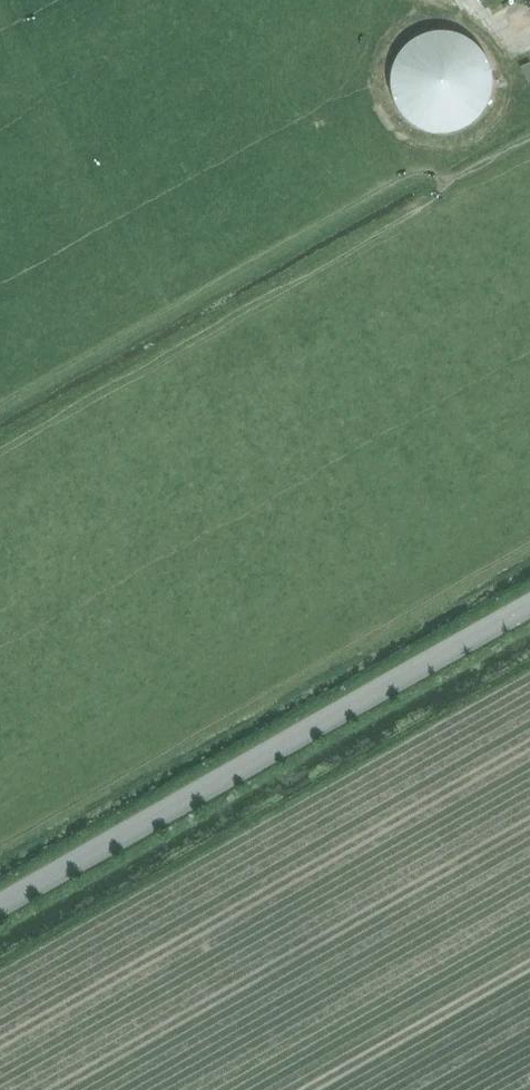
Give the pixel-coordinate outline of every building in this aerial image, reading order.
[(415,126),(425,131),(435,133),(443,134),(449,133),(459,131),(467,127),(477,119),(484,110),(489,100),(492,89),(492,79),(491,70),(488,62),(484,54),(477,46),(467,39),(458,34),(448,32),(440,32),(432,32),(424,35),(416,39),(406,46),(398,55),(394,65),(391,76),(391,87),(392,95),(395,104),(399,111),(406,119),(415,126)]
